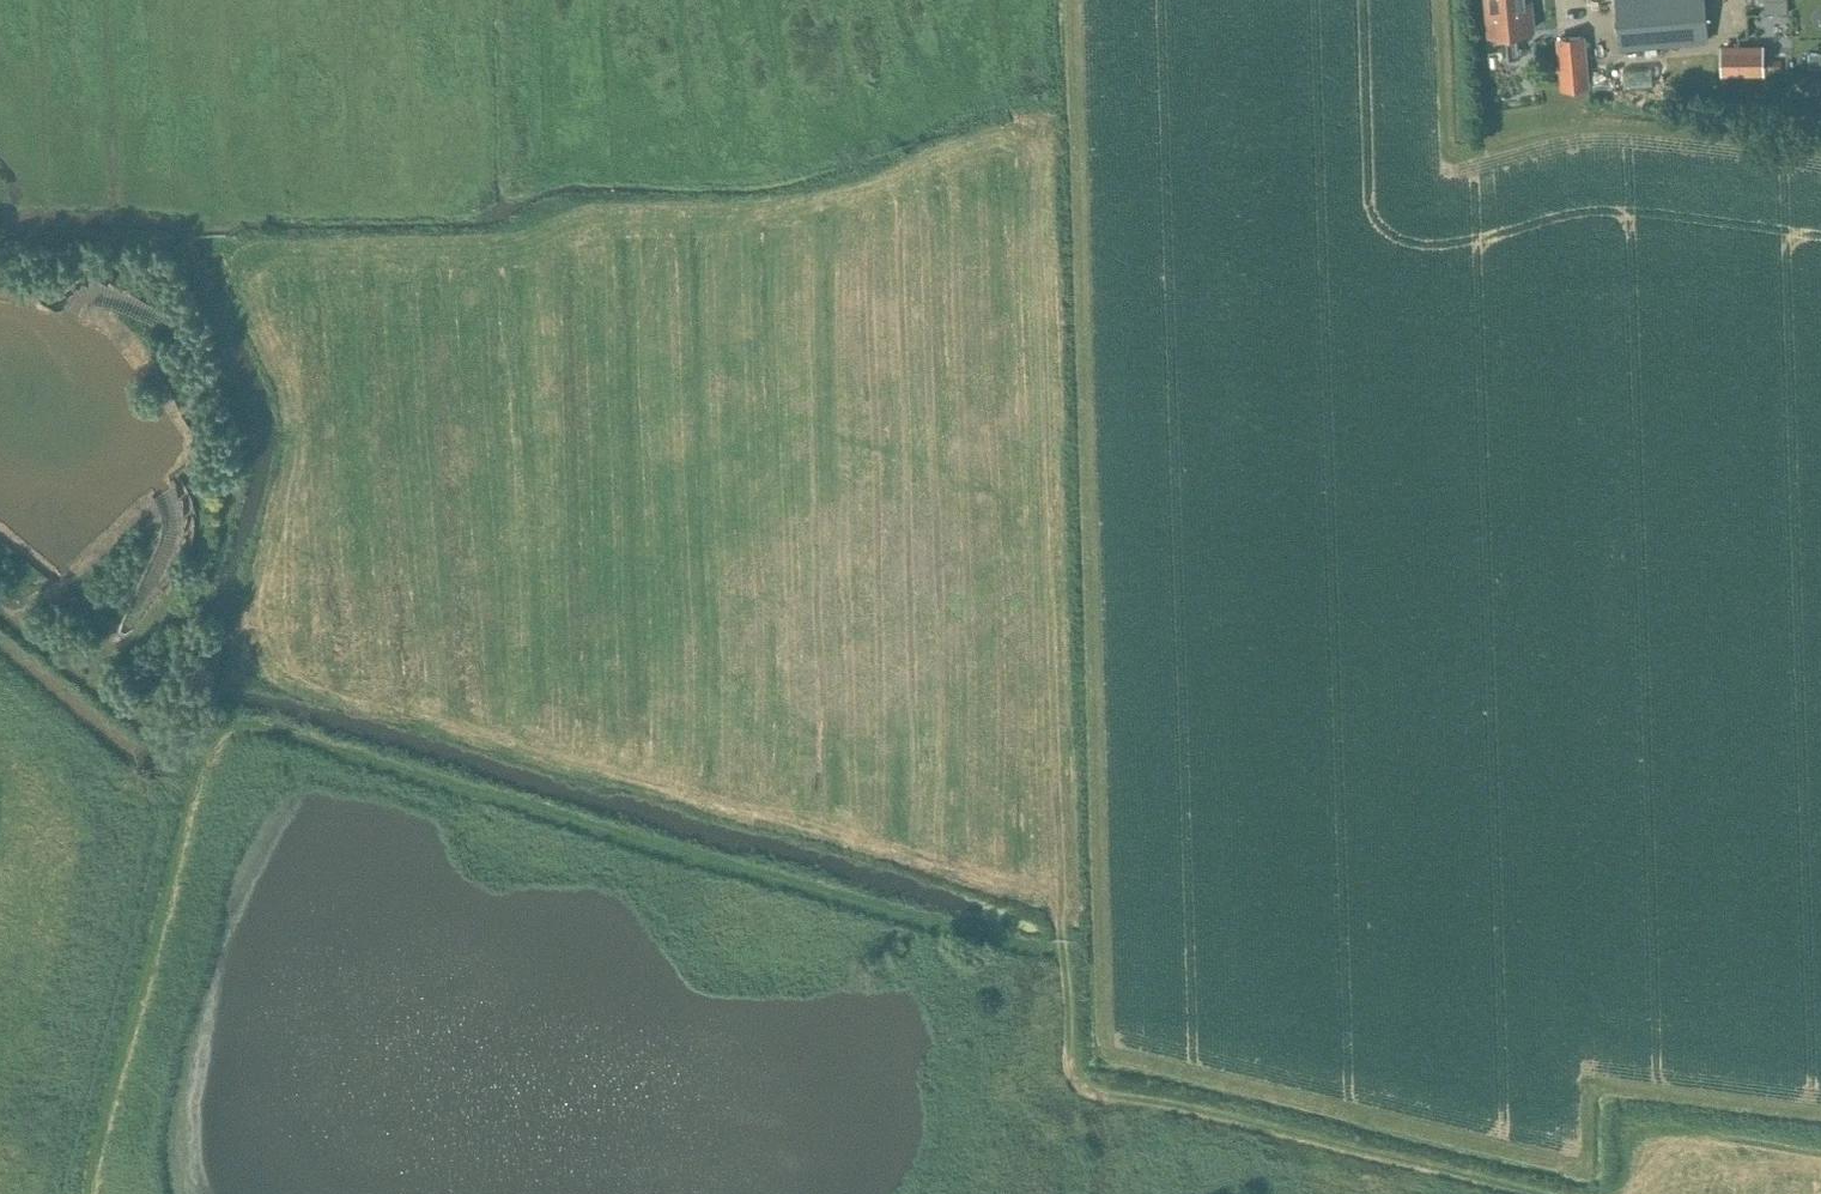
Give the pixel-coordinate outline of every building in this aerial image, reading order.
[(1490,35),(1533,31),(1530,0),(1487,0),(1490,35)] [(1619,49),(1708,40),(1704,0),(1614,0),(1619,49)] [(1590,87),(1585,34),(1556,37),(1560,89),(1590,87)] [(1764,44),(1720,45),(1721,74),(1764,73),(1764,44)] [(1794,75),(1820,78),(1820,49),(1796,47),(1794,75)] [(1794,100),(1792,118),(1812,120),(1813,101),(1794,100)]
